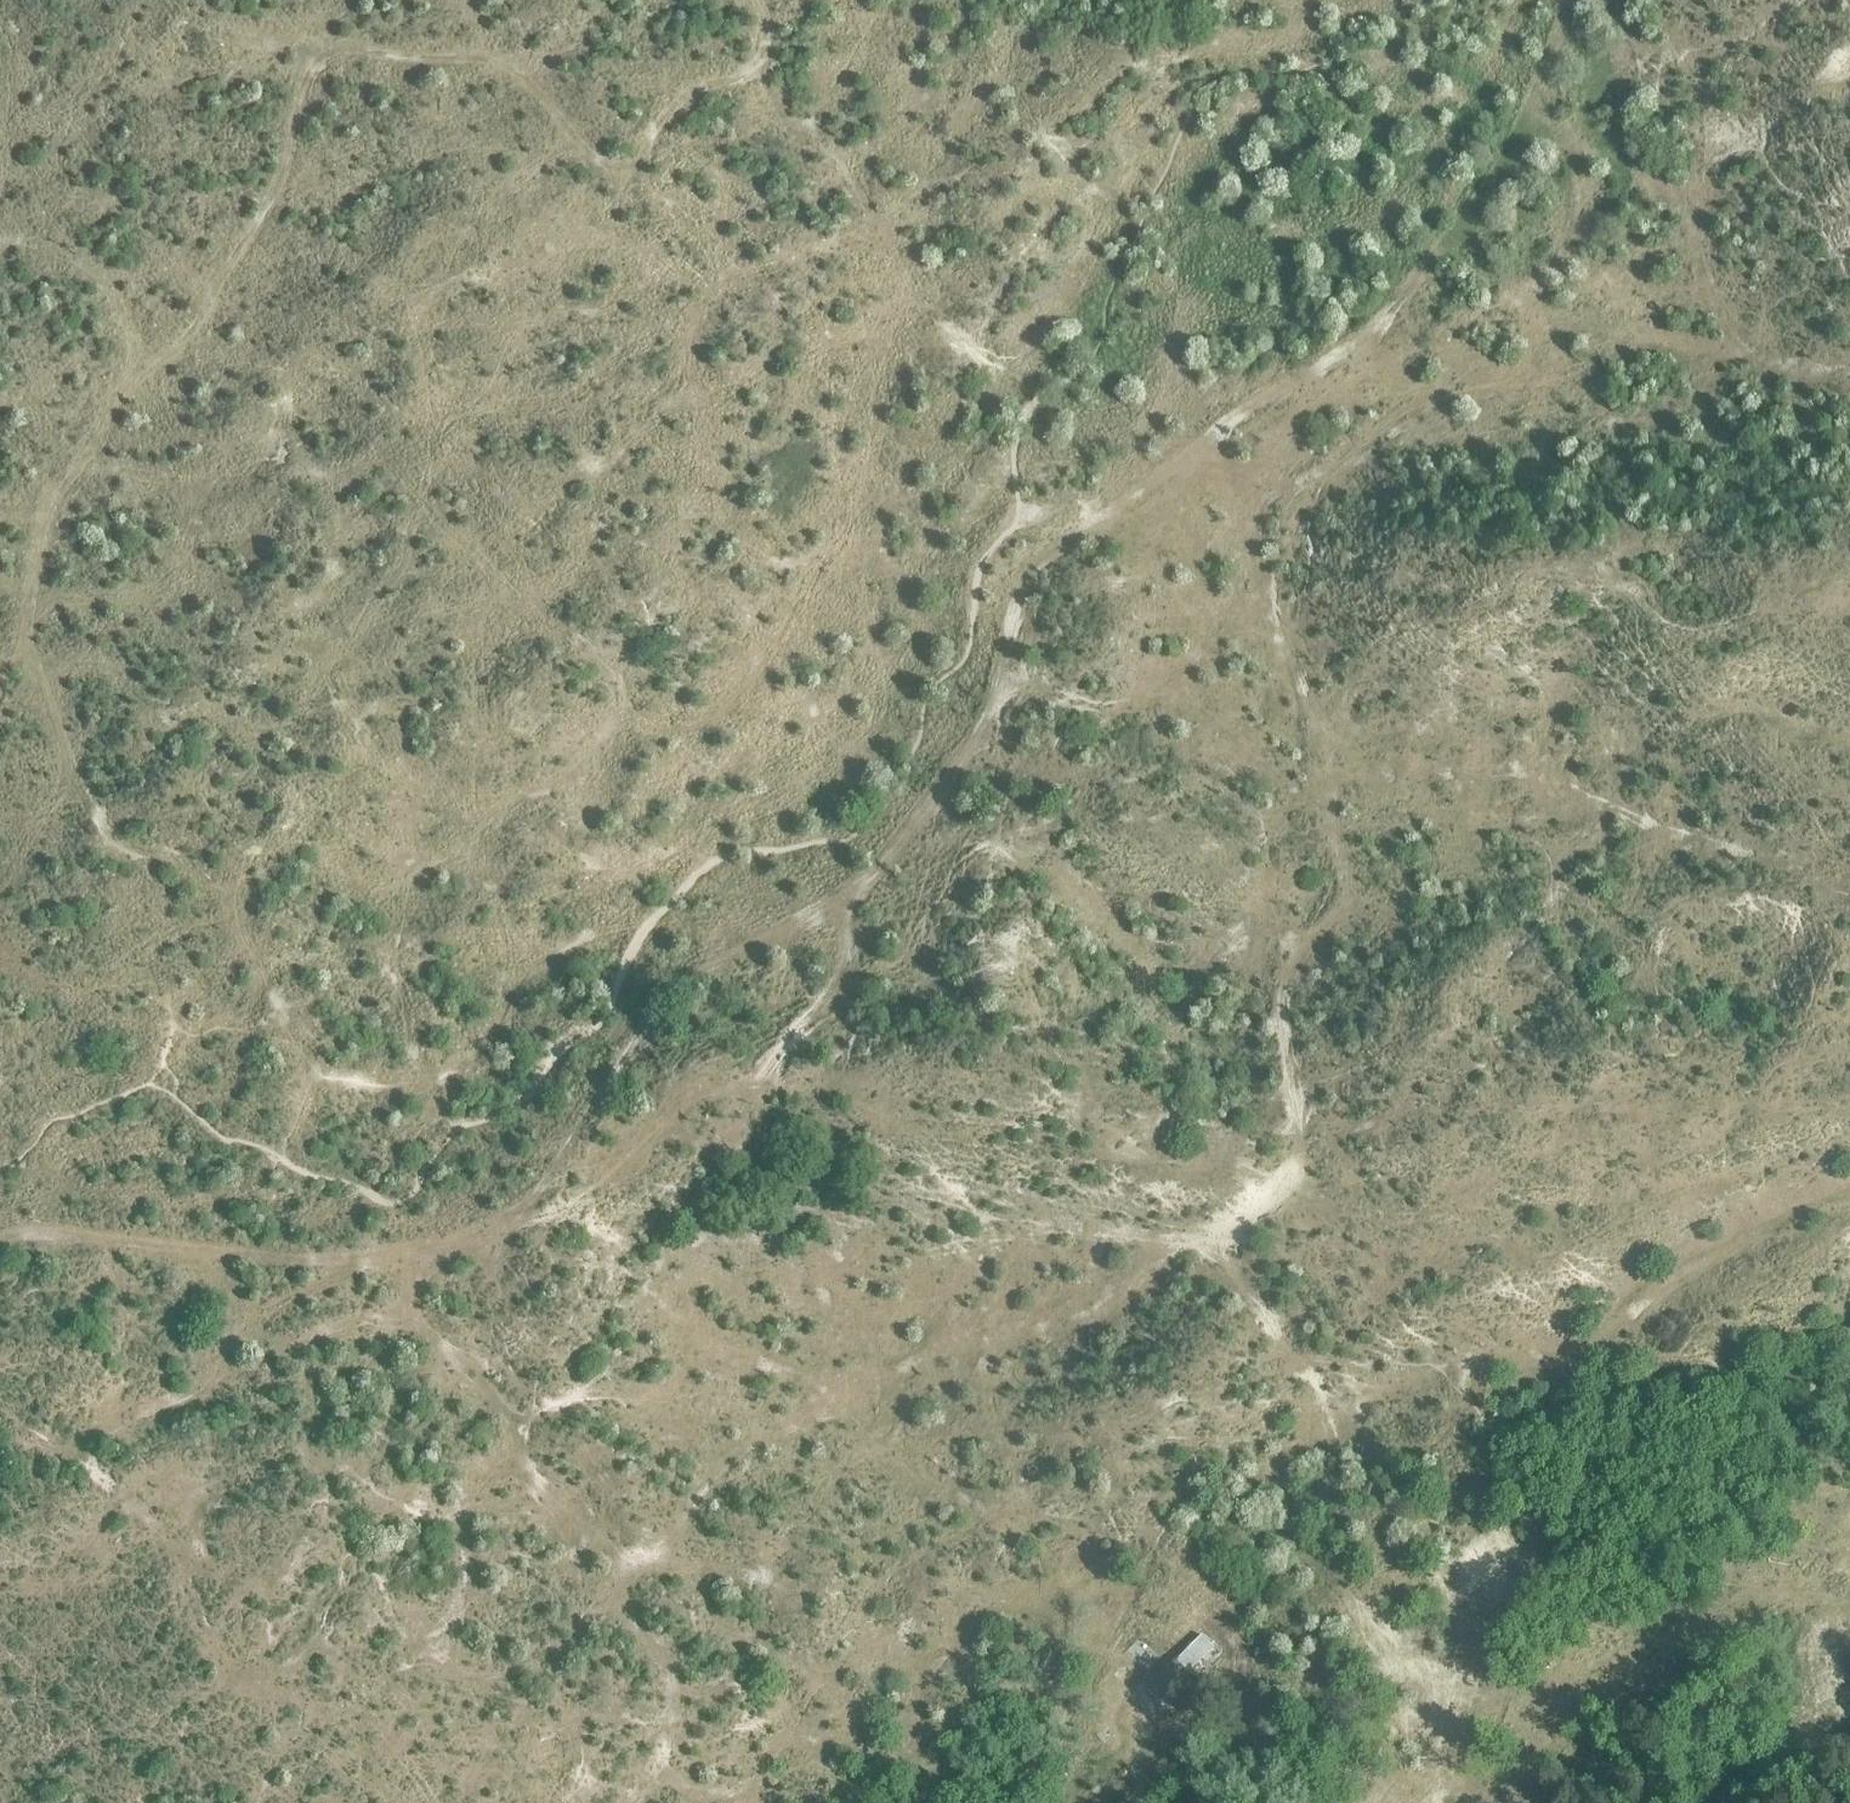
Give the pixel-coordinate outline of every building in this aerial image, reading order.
[(1177,1663),(1150,1691),(1159,1700),(1164,1695),(1179,1709),(1201,1686),(1177,1663)]
